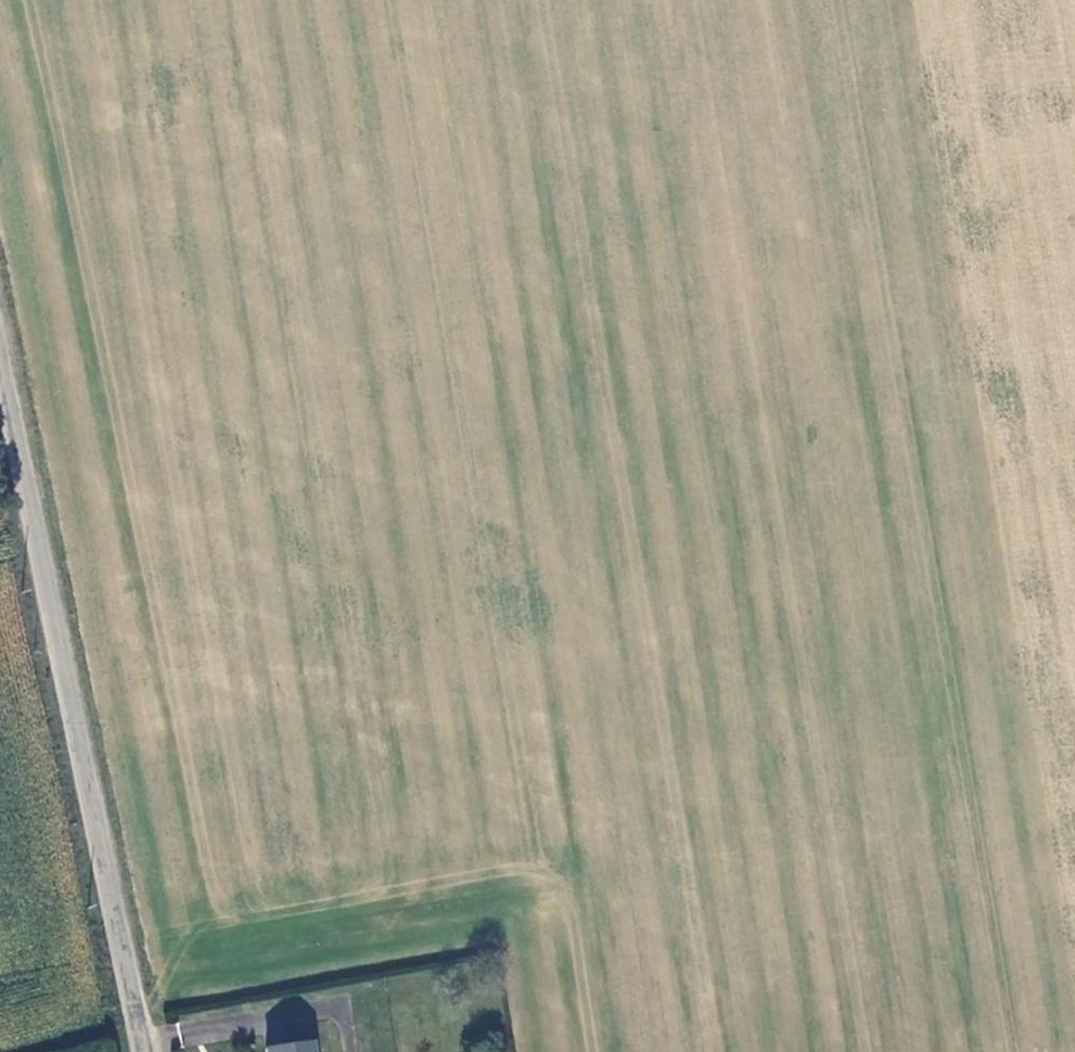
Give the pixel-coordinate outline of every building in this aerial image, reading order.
[(317,1040),(270,1046),(271,1051),(319,1051),(317,1040)]
